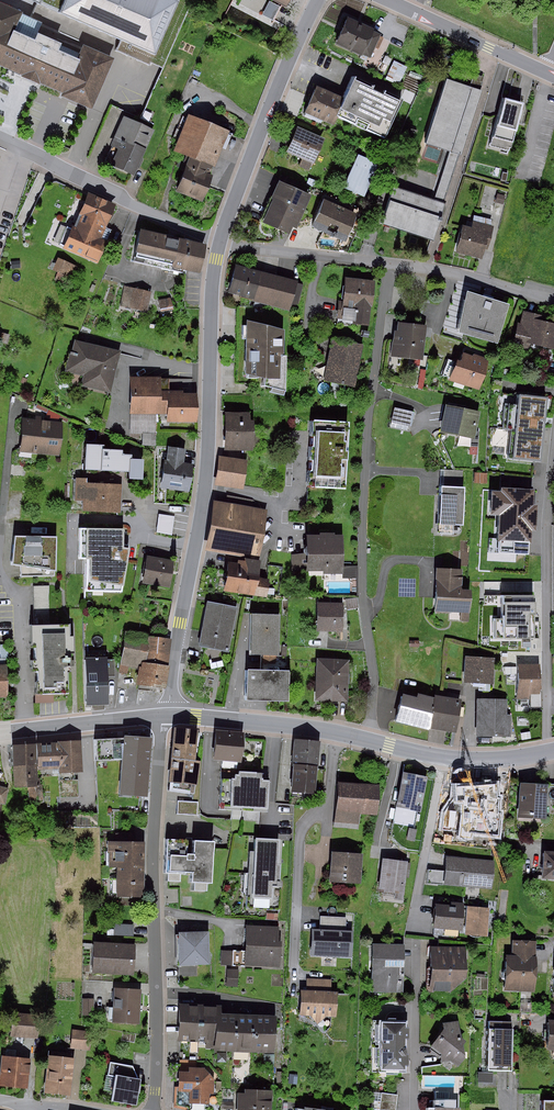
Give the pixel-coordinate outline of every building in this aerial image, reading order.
[(30,19),(84,41),(113,53),(116,45),(167,68),(196,0),(42,0),(41,3),(38,1),(30,19)] [(25,70),(23,76),(38,83),(40,78),(63,88),(61,93),(89,106),(113,53),(84,41),(80,50),(20,24),(25,12),(0,2),(0,59),(25,70)] [(343,42),(372,56),(382,34),(353,20),(343,42)] [(387,73),(400,79),(406,65),(393,60),(387,73)] [(482,82),(483,74),(473,72),(472,80),(482,82)] [(345,97),(338,113),(356,121),(357,118),(369,123),(367,127),(386,136),(403,98),(385,90),(384,93),(373,88),(375,85),(354,76),(345,97)] [(451,151),(462,154),(483,90),(447,78),(426,143),(451,151)] [(345,97),(318,85),(307,110),(334,122),(338,113),(345,97)] [(513,149),(525,102),(505,97),(493,144),(513,149)] [(202,193),(230,130),(190,112),(175,147),(193,155),(180,184),(202,193)] [(100,162),(136,177),(157,129),(121,113),(100,162)] [(293,150),(319,160),(329,136),(303,126),(293,150)] [(384,221),(435,237),(462,154),(451,151),(436,198),(396,186),(384,221)] [(344,186),(366,195),(381,162),(359,152),(344,186)] [(312,176),(309,182),(318,186),(321,180),(312,176)] [(269,220),(296,231),(313,192),(285,180),(269,220)] [(90,191),(75,226),(103,238),(118,202),(90,191)] [(351,236),(361,215),(329,198),(318,219),(351,236)] [(73,225),(64,246),(100,262),(110,240),(103,238),(75,226),(73,225)] [(461,251),(486,254),(489,229),(465,225),(461,251)] [(179,236),(141,228),(136,251),(138,252),(137,255),(173,263),(179,236)] [(208,242),(179,236),(173,263),(173,266),(201,272),(208,242)] [(59,256),(54,268),(60,271),(58,276),(73,282),(80,265),(59,256)] [(233,290),(293,305),(299,283),(239,268),(233,290)] [(369,317),(373,281),(348,278),(344,314),(369,317)] [(154,290),(127,284),(122,304),(149,310),(154,290)] [(497,339),(507,303),(469,293),(459,328),(497,339)] [(526,310),(524,323),(520,323),(516,341),(553,348),(553,323),(543,321),(545,314),(526,310)] [(285,328),(248,320),(246,372),(265,378),(264,384),(285,390),(287,355),(284,354),(285,328)] [(427,325),(402,322),(401,332),(395,331),(392,356),(424,359),(427,325)] [(329,377),(357,382),(365,344),(336,338),(329,377)] [(119,388),(127,349),(81,340),(76,366),(94,370),(91,382),(119,388)] [(462,361),(459,360),(453,380),(481,388),(490,359),(464,351),(462,361)] [(165,395),(164,375),(132,376),(132,407),(167,407),(167,422),(196,422),(196,395),(165,395)] [(541,461),(547,397),(520,394),(513,458),(541,461)] [(412,426),(416,410),(398,405),(394,421),(412,426)] [(479,435),(482,412),(448,407),(445,431),(479,435)] [(255,450),(256,413),(226,412),(226,450),(255,450)] [(62,451),(65,421),(25,418),(22,447),(62,451)] [(350,421),(313,420),(310,479),(315,479),(315,487),(347,488),(350,421)] [(103,445),(87,444),(86,468),(101,469),(103,450),(103,448),(103,445)] [(188,449),(171,447),(170,460),(165,460),(161,486),(191,490),(194,465),(186,464),(188,449)] [(123,450),(103,448),(103,450),(101,469),(130,471),(131,459),(130,455),(122,455),(123,450)] [(217,480),(248,485),(252,461),(220,456),(217,480)] [(144,460),(131,459),(130,471),(129,478),(143,479),(144,460)] [(88,478),(78,477),(77,500),(85,500),(85,509),(124,511),(125,484),(88,482),(88,478)] [(465,525),(467,488),(447,487),(445,524),(465,525)] [(534,504),(535,489),(493,488),(493,511),(504,511),(503,543),(532,543),(533,518),(534,504)] [(258,555),(265,555),(270,506),(219,501),(214,550),(258,555)] [(177,515),(161,512),(158,532),(174,534),(177,515)] [(123,529),(80,527),(79,560),(86,560),(84,593),(122,594),(128,551),(122,550),(123,529)] [(59,570),(59,536),(14,535),(14,562),(24,564),(23,574),(57,574),(57,570),(59,570)] [(346,568),(346,538),(312,538),(312,568),(346,568)] [(174,586),(177,560),(151,558),(148,583),(174,586)] [(260,576),(262,566),(227,562),(225,585),(270,590),(272,577),(260,576)] [(465,591),(466,567),(442,566),(440,612),(470,613),(471,591),(465,591)] [(38,585),(38,624),(54,624),(54,585),(38,585)] [(537,590),(504,590),(504,615),(495,615),(496,636),(538,636),(537,590)] [(202,645),(226,650),(235,607),(210,602),(202,645)] [(347,603),(323,602),(322,626),(346,626),(347,603)] [(255,652),(276,653),(277,613),(255,612),(255,652)] [(72,648),(72,623),(54,624),(38,624),(33,624),(34,691),(68,691),(67,648),(72,648)] [(167,640),(126,635),(121,667),(141,670),(139,685),(160,687),(167,640)] [(491,677),(493,658),(467,655),(465,674),(491,677)] [(108,703),(106,658),(87,659),(89,704),(108,703)] [(317,700),(349,703),(352,661),(320,658),(317,700)] [(539,695),(538,667),(515,667),(515,696),(539,695)] [(0,668),(0,697),(11,696),(10,668),(0,668)] [(244,699),(288,698),(287,668),(243,669),(244,699)] [(431,725),(436,695),(418,691),(417,695),(404,692),(398,719),(431,725)] [(463,697),(437,692),(436,695),(431,725),(457,730),(463,697)] [(510,696),(479,697),(480,736),(515,735),(515,713),(510,713),(510,696)] [(174,757),(196,760),(198,730),(176,728),(174,757)] [(97,757),(123,757),(121,793),(148,795),(152,735),(125,733),(125,736),(96,738),(97,757)] [(241,762),(243,736),(215,734),(213,760),(241,762)] [(37,742),(38,768),(61,766),(62,772),(74,772),(85,771),(83,739),(37,742)] [(37,742),(14,743),(15,765),(38,764),(37,742)] [(295,797),(318,796),(318,766),(330,766),(330,744),(294,744),(295,797)] [(171,784),(202,787),(205,761),(196,760),(174,757),(171,784)] [(38,768),(38,764),(15,765),(16,784),(39,783),(38,768)] [(269,808),(269,786),(257,786),(257,770),(231,769),(230,808),(269,808)] [(62,772),(63,797),(80,796),(79,778),(75,778),(74,772),(62,772)] [(425,811),(432,778),(406,773),(400,806),(425,811)] [(477,810),(481,786),(455,781),(451,806),(457,808),(452,835),(482,840),(488,812),(477,810)] [(550,818),(550,786),(524,785),(523,818),(550,818)] [(376,789),(345,786),(341,822),(360,824),(362,809),(374,810),(376,789)] [(6,802),(8,790),(0,788),(0,801),(6,802)] [(46,802),(45,788),(32,789),(34,803),(46,802)] [(201,801),(182,801),(181,813),(201,813),(201,801)] [(276,829),(276,811),(262,810),(261,829),(276,829)] [(191,884),(210,885),(213,838),(169,835),(167,872),(191,873),(191,884)] [(278,883),(280,841),(258,841),(256,897),(271,897),(272,882),(278,883)] [(119,867),(147,867),(147,843),(106,843),(106,867),(119,867)] [(547,849),(545,877),(553,877),(553,850),(547,849)] [(366,882),(367,856),(335,855),(334,882),(366,882)] [(409,894),(414,861),(388,857),(383,890),(409,894)] [(495,886),(497,864),(451,859),(449,882),(495,886)] [(147,894),(147,867),(119,867),(119,894),(147,894)] [(437,902),(435,926),(447,928),(447,934),(460,935),(461,931),(463,931),(466,901),(453,900),(453,903),(437,902)] [(493,906),(466,904),(463,931),(466,931),(466,934),(490,936),(493,906)] [(323,915),(322,928),(348,929),(349,917),(323,915)] [(115,918),(115,931),(134,931),(134,918),(115,918)] [(281,963),(283,927),(251,925),(249,961),(281,963)] [(322,928),(313,927),(312,955),(354,957),(355,929),(348,929),(322,928)] [(210,961),(208,933),(178,935),(180,963),(210,961)] [(539,989),(541,942),(518,941),(517,959),(512,958),(510,987),(539,989)] [(136,971),(137,946),(97,945),(96,970),(136,971)] [(233,961),(233,946),(222,946),(222,961),(233,961)] [(406,989),(406,947),(376,948),(376,990),(406,989)] [(468,985),(468,950),(434,950),(434,984),(468,985)] [(114,1020),(140,1023),(144,992),(118,989),(114,1020)] [(340,1015),(340,991),(304,992),(304,1016),(340,1015)] [(199,1003),(179,1003),(179,1040),(198,1040),(199,1003)] [(216,1004),(199,1003),(198,1040),(209,1040),(209,1046),(215,1046),(216,1004)] [(223,1004),(216,1004),(215,1046),(215,1050),(234,1051),(235,1013),(223,1012),(223,1004)] [(47,1012),(13,1010),(12,1036),(46,1038),(47,1012)] [(254,1013),(235,1013),(234,1051),(253,1051),(254,1013)] [(277,1014),(254,1013),(253,1051),(276,1052),(277,1014)] [(447,1031),(432,1039),(439,1053),(443,1062),(453,1057),(456,1065),(473,1057),(461,1034),(460,1020),(454,1019),(444,1024),(447,1031)] [(406,1069),(405,1024),(377,1025),(377,1070),(406,1069)] [(512,1026),(489,1025),(489,1067),(512,1067),(512,1026)] [(104,1029),(73,1028),(72,1047),(103,1049),(104,1029)] [(30,1089),(34,1059),(7,1056),(4,1087),(30,1089)] [(75,1093),(78,1060),(53,1057),(49,1091),(75,1093)] [(137,1104),(141,1082),(143,1067),(114,1062),(110,1087),(113,1088),(111,1100),(137,1104)] [(191,1072),(180,1072),(180,1090),(192,1091),(192,1102),(209,1102),(209,1092),(215,1092),(216,1077),(204,1067),(191,1067),(191,1072)] [(372,1105),(397,1107),(398,1089),(374,1088),(372,1105)] [(275,1091),(242,1091),(242,1109),(276,1109),(275,1091)] [(460,1108),(456,1108),(456,1100),(436,1100),(436,1109),(429,1109),(460,1109),(460,1108)] [(544,1100),(544,1109),(553,1109),(553,1100),(544,1100)]
